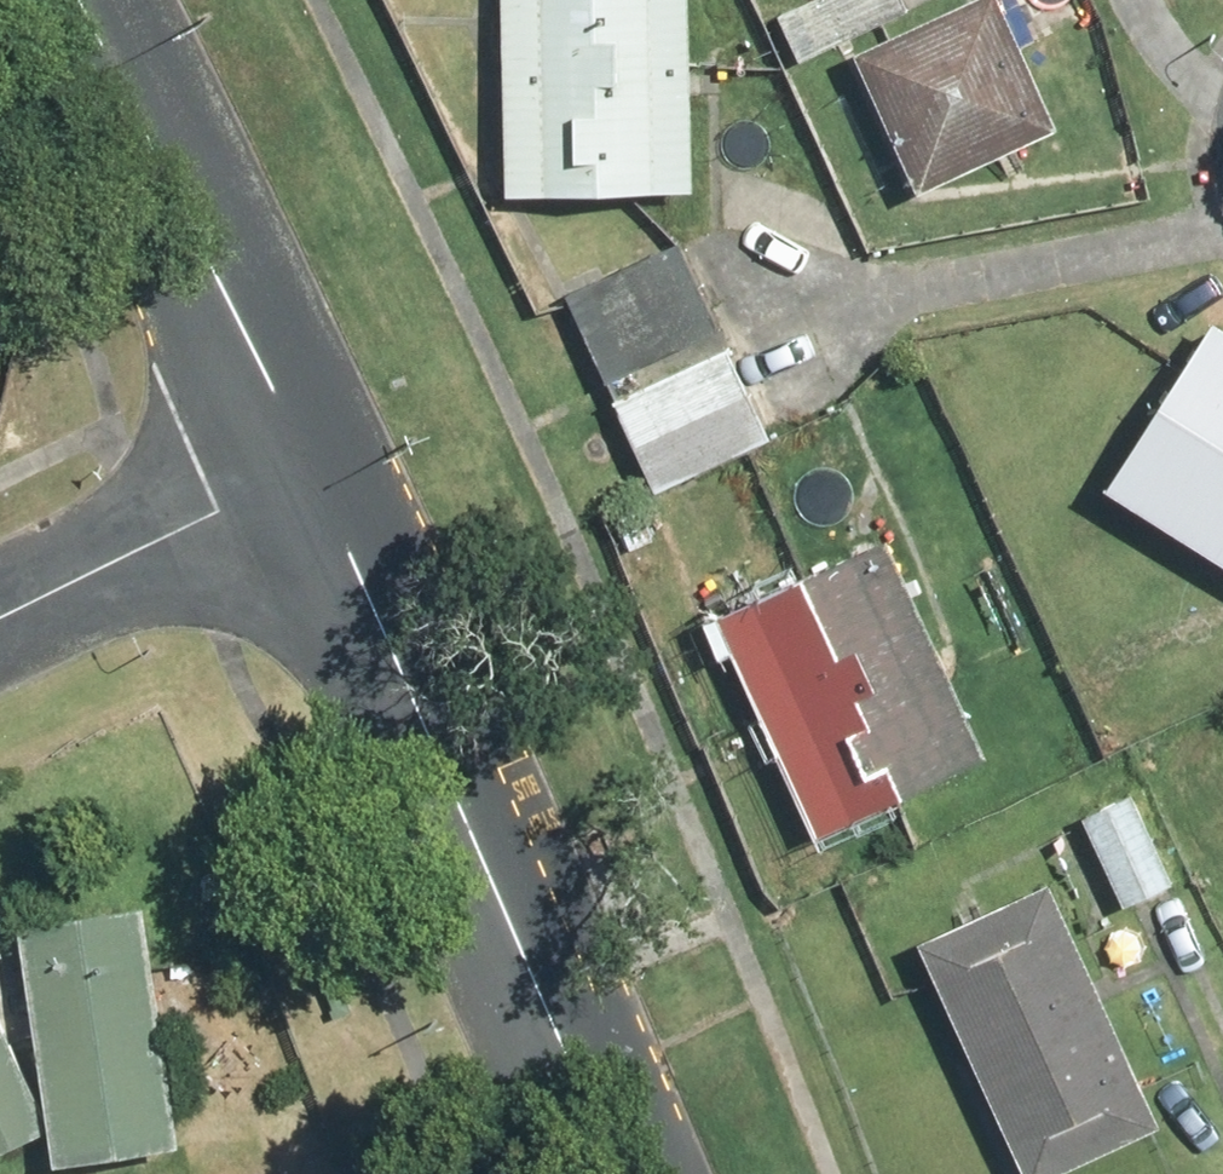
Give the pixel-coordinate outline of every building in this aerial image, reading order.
[(509,197),(695,195),(693,0),(507,0),(509,197)] [(922,5),(920,0),(813,0),(780,15),(801,61),(922,5)] [(859,58),(922,192),(1056,129),(996,0),(982,0),(859,58)] [(615,394),(725,343),(719,332),(677,242),(568,292),(610,383),(615,394)] [(1214,316),(1110,486),(1222,554),(1222,322),(1214,316)] [(725,343),(615,394),(660,492),(770,441),(725,343)] [(892,545),(725,620),(823,836),(990,760),(892,545)] [(1175,880),(1134,795),(1084,820),(1125,904),(1175,880)] [(922,943),(1030,1173),(1051,1173),(1162,1122),(1050,883),(922,943)] [(144,905),(21,923),(50,1127),(56,1162),(178,1145),(144,905)] [(50,1127),(0,1019),(0,1150),(50,1127)]
